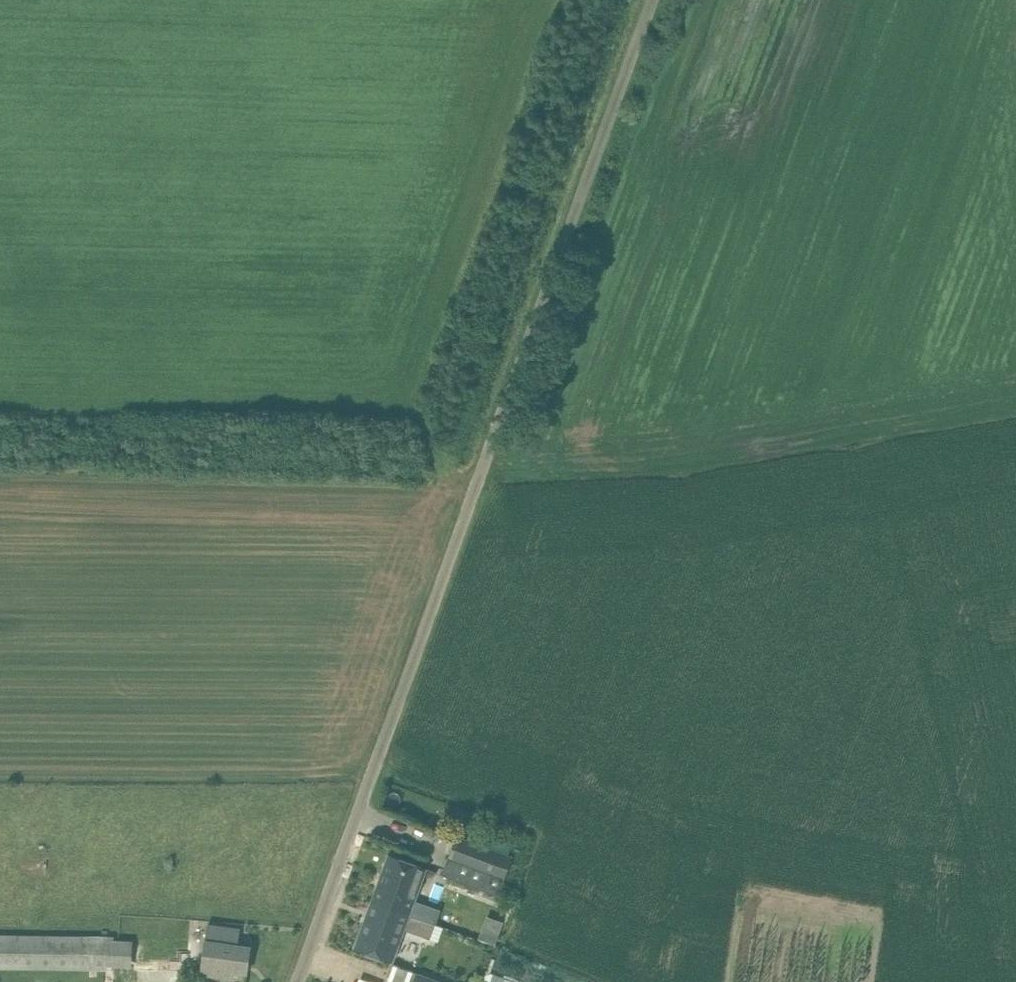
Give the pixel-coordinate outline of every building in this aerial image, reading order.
[(457,834),(443,874),(500,895),(514,855),(506,852),(509,842),(472,829),(468,838),(457,834)] [(372,900),(437,924),(442,909),(415,900),(427,867),(389,853),(372,900)] [(432,938),(437,924),(372,900),(355,947),(393,961),(405,928),(432,938)] [(489,914),(480,937),(497,943),(506,920),(489,914)] [(206,940),(202,972),(231,977),(232,969),(248,972),(251,946),(238,944),(240,928),(209,924),(206,940)] [(0,935),(0,967),(107,969),(107,965),(133,966),(133,969),(180,970),(181,953),(193,953),(193,942),(114,940),(114,937),(108,937),(108,930),(100,930),(100,936),(0,935)] [(391,963),(384,981),(442,981),(391,963)]
